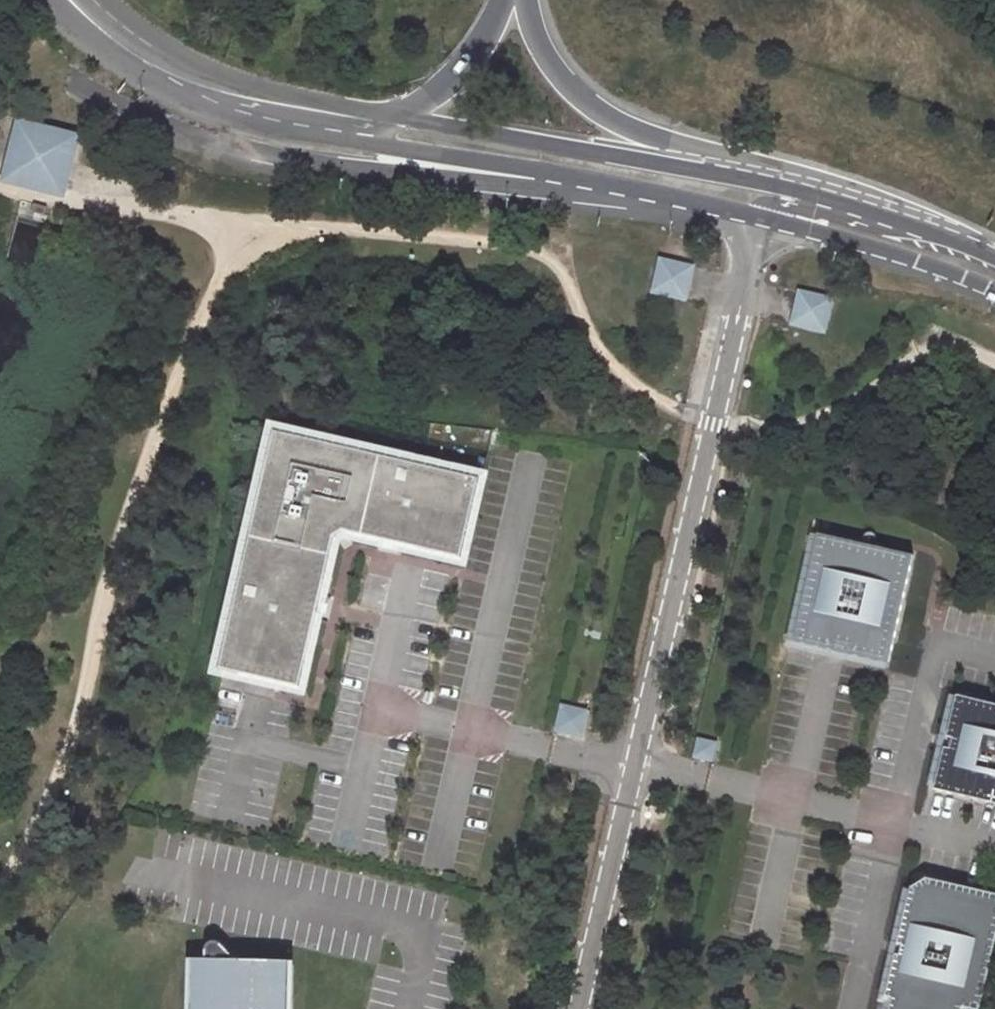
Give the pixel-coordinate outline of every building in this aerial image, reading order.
[(72,140),(23,128),(12,176),(60,188),(72,140)] [(692,263),(654,255),(647,293),(684,301),(692,263)] [(834,301),(796,292),(789,321),(826,331),(834,301)] [(335,534),(344,529),(346,533),(388,542),(389,536),(399,539),(398,545),(466,560),(485,479),(279,433),(224,670),(303,688),(317,627),(311,626),(313,615),(319,617),(338,538),(335,534)] [(338,538),(346,533),(344,529),(335,534),(338,538)] [(913,553),(819,531),(794,639),(889,660),(913,553)] [(388,542),(398,545),(399,539),(389,536),(388,542)] [(311,626),(317,627),(319,617),(313,615),(311,626)] [(958,695),(948,737),(953,738),(951,749),(945,747),(934,790),(994,804),(994,704),(958,695)] [(588,709),(563,704),(557,729),(582,735),(588,709)] [(716,743),(701,739),(697,755),(712,758),(716,743)] [(964,1008),(970,1008),(981,1008),(994,946),(994,894),(927,878),(912,887),(899,944),(903,945),(900,956),(897,956),(887,1000),(893,1002),(892,1008),(964,1008)] [(293,964),(244,963),(221,940),(218,939),(215,939),(212,940),(209,944),(208,963),(196,963),(195,1008),(292,1008),(293,964)]
